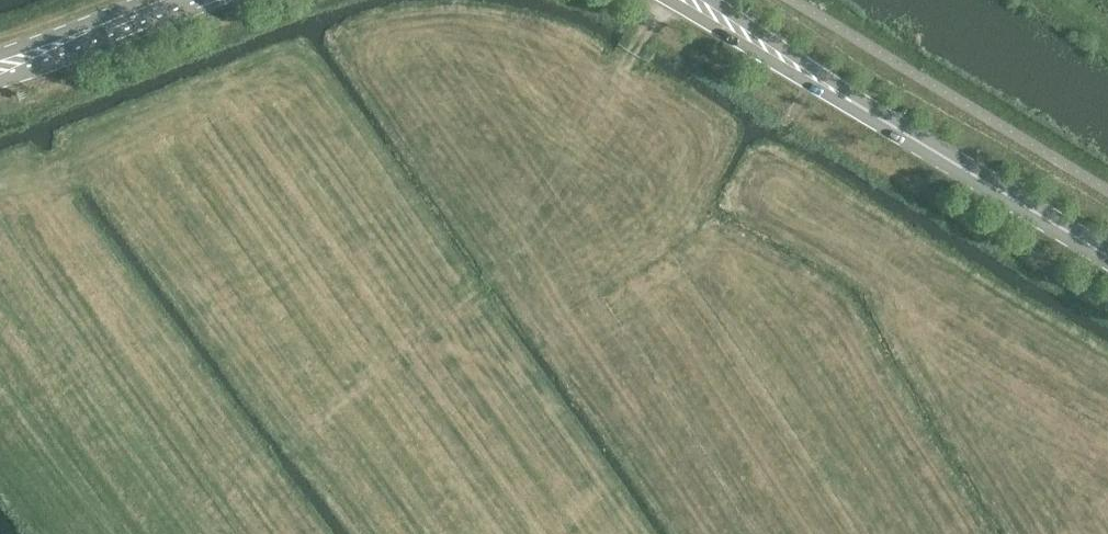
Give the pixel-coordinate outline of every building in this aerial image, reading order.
[(789,114),(802,93),(793,87),(780,108),(789,114)]
